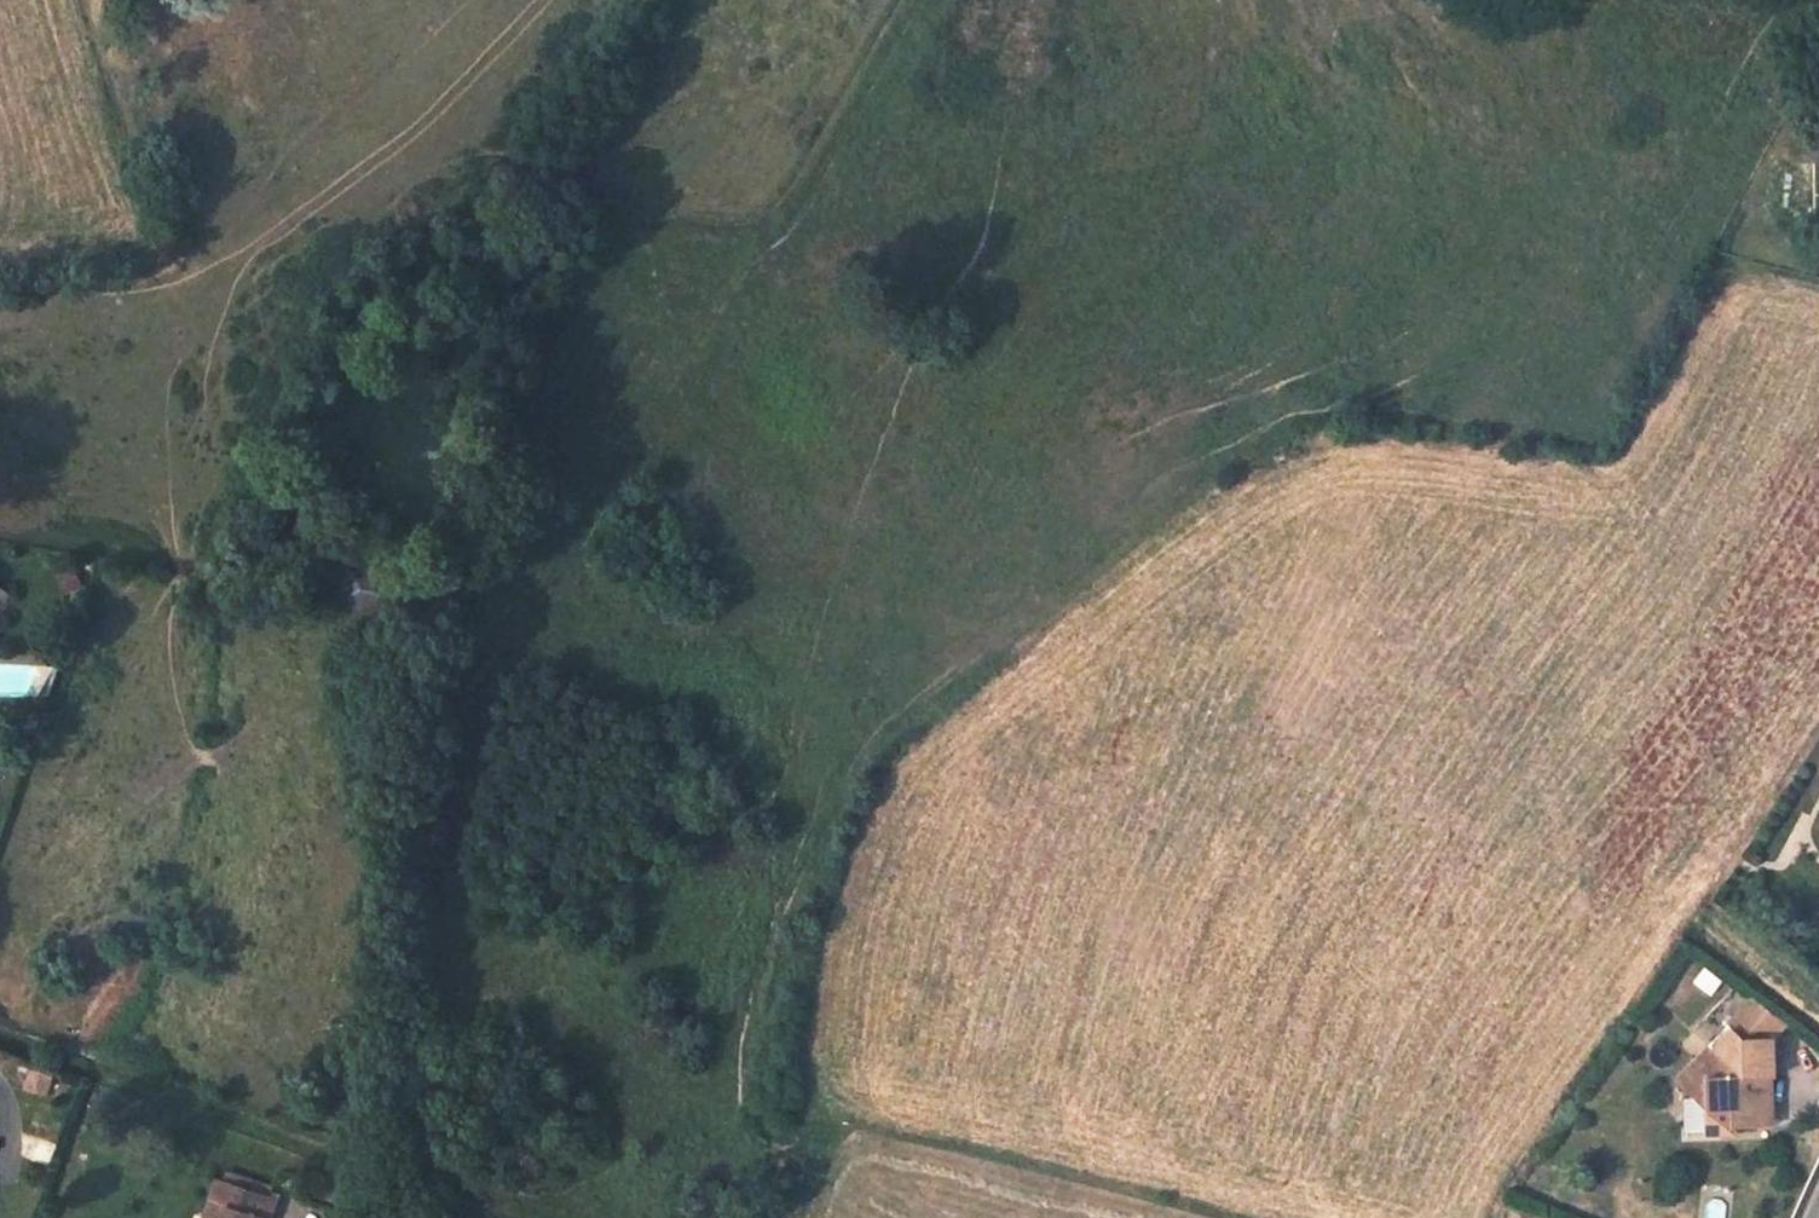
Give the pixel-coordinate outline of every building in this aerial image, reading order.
[(410,585),(357,576),(352,600),(404,610),(410,585)] [(1711,1042),(1678,1081),(1725,1123),(1762,1122),(1762,1101),(1781,1100),(1781,1076),(1781,1035),(1764,1034),(1754,1034),(1732,1018),(1711,1042)] [(221,1160),(206,1200),(214,1202),(209,1217),(260,1217),(266,1199),(272,1203),(278,1181),(221,1160)]
